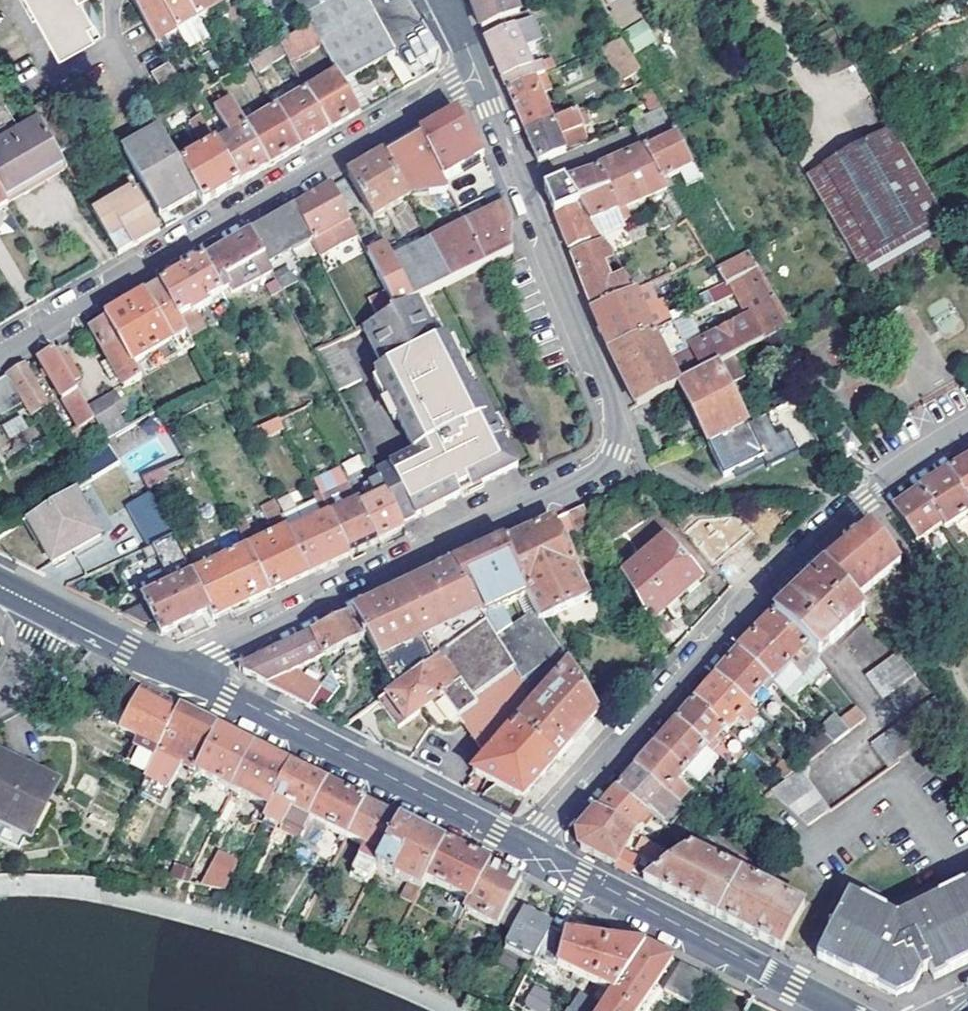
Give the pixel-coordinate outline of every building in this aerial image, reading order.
[(59,40),(101,16),(92,0),(37,0),(59,40)] [(158,41),(167,36),(180,29),(163,0),(135,0),(158,41)] [(180,29),(200,18),(190,0),(163,0),(180,29)] [(200,18),(231,0),(190,0),(200,18)] [(401,53),(370,0),(295,0),(311,27),(327,55),(337,72),(344,83),(354,77),(390,59),(401,53)] [(484,30),(520,15),(514,0),(472,0),(484,30)] [(526,27),(520,15),(484,30),(496,58),(510,92),(547,75),(541,62),(531,66),(526,55),(537,50),(535,45),(541,43),(532,24),(526,27)] [(206,28),(200,18),(180,29),(186,40),(206,28)] [(636,51),(656,40),(644,18),(624,30),(636,51)] [(286,54),(295,69),(301,66),(296,58),(316,47),(321,54),(323,53),(325,56),(327,55),(311,27),(281,44),(286,54)] [(167,36),(158,41),(165,54),(174,48),(167,36)] [(624,41),(604,50),(623,81),(643,73),(624,41)] [(245,51),(251,61),(266,52),(260,42),(245,51)] [(281,44),(266,52),(251,61),(258,73),(271,65),(269,63),(286,54),(281,44)] [(401,53),(390,59),(406,87),(417,81),(401,53)] [(155,70),(166,88),(180,80),(170,61),(155,70)] [(337,72),(307,90),(331,131),(336,128),(362,113),(344,83),(337,72)] [(547,75),(510,92),(525,128),(528,135),(555,123),(542,90),(546,88),(551,86),(547,75)] [(354,77),(344,83),(362,113),(372,107),(354,77)] [(205,87),(189,95),(199,111),(214,103),(205,87)] [(271,95),(278,107),(289,100),(282,89),(271,95)] [(278,107),(302,148),(308,145),(331,131),(307,90),(289,100),(278,107)] [(272,166),(244,118),(231,96),(214,105),(230,133),(216,141),(241,184),(246,181),(272,166)] [(42,99),(31,104),(38,117),(39,119),(50,113),(42,99)] [(249,115),(244,118),(272,166),(277,163),(302,148),(278,107),(253,122),(249,115)] [(633,125),(638,136),(672,121),(666,110),(633,125)] [(188,125),(166,138),(173,148),(203,131),(195,116),(200,113),(199,111),(186,119),(188,125)] [(50,113),(39,119),(59,152),(69,146),(50,113)] [(241,184),(216,141),(200,113),(195,116),(203,131),(173,148),(198,193),(205,205),(236,187),(241,184)] [(421,135),(445,182),(485,158),(483,153),(465,123),(459,113),(421,135)] [(555,123),(528,135),(530,140),(540,165),(598,140),(593,128),(586,132),(578,113),(555,123)] [(0,141),(0,191),(8,204),(68,168),(59,152),(39,119),(38,117),(0,141)] [(966,240),(896,124),(809,173),(875,286),(966,240)] [(162,131),(124,153),(160,216),(165,213),(198,193),(173,148),(166,138),(162,131)] [(386,155),(409,200),(445,197),(451,194),(445,182),(421,135),(395,150),(386,155)] [(679,135),(645,150),(665,182),(694,169),(679,135)] [(619,211),(669,189),(665,182),(645,150),(621,160),(600,170),(619,211)] [(369,165),(350,176),(373,221),(409,200),(386,155),(369,165)] [(571,179),(565,181),(581,205),(592,223),(619,211),(600,170),(571,179)] [(334,186),(345,209),(351,206),(357,203),(346,179),(334,186)] [(581,205),(565,181),(564,182),(546,190),(551,204),(556,216),(576,207),(581,205)] [(320,257),(359,236),(348,215),(345,209),(334,186),(314,197),(296,208),(311,239),(320,257)] [(134,189),(94,212),(118,254),(137,244),(159,231),(134,189)] [(469,230),(470,232),(488,266),(514,253),(513,221),(508,210),(499,191),(488,197),(496,211),(494,216),(495,218),(469,230)] [(581,205),(576,207),(593,247),(604,242),(597,231),(592,223),(581,205)] [(345,209),(348,215),(355,212),(351,206),(345,209)] [(576,207),(556,216),(571,254),(571,256),(572,256),(593,247),(576,207)] [(276,220),(257,231),(271,255),(287,245),(291,251),(311,239),(296,208),(276,220)] [(689,221),(679,226),(690,246),(701,241),(689,221)] [(604,242),(616,236),(609,226),(597,231),(604,242)] [(434,250),(453,285),(488,266),(470,232),(453,240),(446,244),(434,250)] [(227,299),(275,274),(254,233),(214,256),(206,261),(227,299)] [(446,244),(453,240),(450,234),(443,238),(446,244)] [(604,242),(613,255),(626,275),(636,290),(648,285),(616,236),(604,242)] [(604,242),(593,247),(599,260),(613,255),(604,242)] [(609,283),(599,260),(593,247),(572,256),(587,293),(593,310),(636,290),(626,275),(609,283)] [(370,259),(388,294),(395,310),(396,312),(397,314),(417,304),(398,267),(389,250),(370,259)] [(434,250),(398,267),(417,304),(426,299),(453,285),(434,250)] [(762,269),(752,253),(719,271),(726,283),(729,287),(762,269)] [(161,288),(186,336),(188,340),(204,330),(195,313),(209,307),(216,321),(233,310),(227,299),(206,261),(184,274),(161,288)] [(286,266),(264,284),(274,296),(296,278),(286,266)] [(715,301),(732,293),(729,287),(726,283),(711,291),(715,301)] [(636,290),(593,310),(603,330),(612,351),(673,321),(663,299),(657,301),(649,284),(648,285),(636,290)] [(149,295),(144,298),(170,346),(186,336),(161,288),(149,295)] [(377,319),(395,310),(388,294),(369,303),(377,319)] [(115,315),(107,319),(134,368),(170,346),(144,298),(115,315)] [(426,299),(417,304),(437,343),(446,340),(426,299)] [(396,312),(360,330),(380,371),(374,374),(411,452),(375,470),(380,479),(402,522),(474,488),(516,467),(477,386),(470,389),(446,340),(437,343),(417,304),(397,314),(396,312)] [(673,321),(701,375),(717,366),(690,313),(673,321)] [(107,319),(93,328),(124,391),(141,381),(134,368),(107,319)] [(701,375),(673,321),(612,351),(639,406),(679,386),(701,375)] [(315,352),(334,390),(358,378),(341,339),(315,352)] [(58,349),(55,351),(73,382),(79,377),(68,359),(66,361),(58,349)] [(55,351),(41,359),(81,432),(91,426),(97,422),(90,410),(73,382),(55,351)] [(722,355),(732,378),(741,374),(732,351),(722,355)] [(701,375),(679,386),(697,421),(707,443),(748,425),(740,406),(745,403),(739,389),(732,392),(720,365),(717,366),(701,375)] [(0,383),(0,420),(26,405),(34,419),(52,409),(28,366),(0,383)] [(311,416),(340,401),(335,392),(306,406),(311,416)] [(99,426),(104,435),(130,421),(115,396),(90,410),(97,422),(99,426)] [(283,432),(311,416),(306,406),(277,420),(283,432)] [(133,425),(159,475),(162,473),(185,462),(167,429),(157,411),(133,425)] [(10,438),(27,428),(19,414),(2,424),(10,438)] [(247,452),(283,432),(277,420),(239,438),(247,452)] [(847,457),(860,448),(844,423),(830,432),(847,457)] [(801,452),(793,434),(760,450),(748,425),(707,443),(723,475),(764,456),(766,462),(769,469),(801,452)] [(107,440),(109,443),(115,453),(120,450),(129,427),(107,440)] [(115,453),(109,443),(100,449),(96,443),(79,453),(94,481),(121,464),(115,453)] [(358,454),(341,462),(348,475),(364,467),(358,454)] [(951,471),(967,501),(967,461),(956,468),(951,471)] [(340,465),(313,477),(321,493),(348,480),(340,465)] [(922,491),(943,525),(945,528),(967,514),(967,501),(951,471),(928,487),(922,491)] [(145,481),(149,489),(166,481),(162,473),(159,475),(147,481),(145,481)] [(402,522),(380,479),(363,487),(370,502),(361,507),(378,542),(406,529),(402,522)] [(122,495),(148,549),(153,547),(174,538),(149,489),(145,481),(122,495)] [(339,511),(359,502),(352,489),(332,499),(339,511)] [(895,510),(917,542),(943,525),(922,491),(898,508),(895,510)] [(76,492),(28,522),(52,564),(59,561),(102,537),(76,492)] [(276,494),(270,497),(279,514),(289,509),(282,495),(278,497),(276,494)] [(310,574),(288,533),(279,514),(270,497),(265,499),(267,503),(261,506),(275,534),(258,543),(248,548),(270,593),(276,591),(300,579),(310,574)] [(321,504),(328,515),(349,556),(373,544),(378,542),(361,507),(359,502),(339,511),(332,499),(321,504)] [(583,508),(570,514),(579,528),(586,540),(598,535),(583,508)] [(561,536),(579,528),(570,514),(554,522),(561,536)] [(328,515),(288,533),(310,574),(330,565),(349,556),(328,515)] [(245,517),(235,521),(248,548),(258,543),(245,517)] [(516,539),(506,543),(526,589),(537,613),(541,622),(545,620),(588,598),(574,568),(577,567),(561,536),(554,522),(516,539)] [(854,600),(900,564),(872,529),(851,546),(825,567),(854,600)] [(153,620),(162,636),(187,624),(206,614),(210,612),(193,577),(174,538),(153,547),(173,587),(144,600),(147,605),(123,616),(141,625),(153,620)] [(635,565),(622,575),(641,610),(650,624),(700,580),(665,539),(648,553),(643,548),(630,559),(635,565)] [(479,611),(526,589),(506,543),(493,549),(457,565),(455,566),(479,611)] [(210,612),(214,620),(234,611),(270,593),(248,548),(193,577),(210,612)] [(367,637),(379,659),(479,611),(455,566),(407,589),(356,613),(367,637)] [(818,659),(866,614),(854,600),(825,567),(809,581),(783,607),(775,615),(818,659)] [(485,622),(491,634),(537,613),(526,589),(479,611),(485,622)] [(422,669),(485,622),(479,611),(379,659),(395,689),(422,669)] [(325,657),(367,637),(356,613),(314,633),(325,657)] [(760,630),(756,634),(799,678),(809,689),(827,671),(818,659),(775,615),(760,630)] [(541,622),(494,639),(531,707),(572,667),(545,620),(541,622)] [(485,622),(422,669),(439,696),(420,710),(433,729),(442,733),(449,736),(460,728),(481,757),(473,766),(476,769),(488,748),(514,723),(531,707),(494,639),(491,634),(485,622)] [(325,657),(314,633),(243,667),(243,670),(244,672),(267,685),(296,671),(325,657)] [(768,680),(782,694),(794,706),(810,690),(809,689),(799,678),(756,634),(744,647),(740,652),(768,680)] [(736,655),(717,677),(746,703),(768,680),(740,652),(736,655)] [(884,700),(919,675),(911,665),(900,653),(865,678),(884,700)] [(531,707),(514,723),(559,759),(566,753),(600,715),(572,667),(531,707)] [(395,730),(420,710),(439,696),(422,669),(395,689),(375,704),(395,730)] [(296,671),(267,685),(291,698),(321,714),(340,689),(335,679),(322,687),(296,671)] [(695,702),(724,727),(727,730),(741,716),(748,722),(757,713),(746,703),(717,677),(713,681),(695,702)] [(147,772),(180,707),(138,686),(134,684),(121,708),(132,713),(124,729),(141,738),(128,762),(147,772)] [(957,719),(938,697),(870,747),(885,771),(916,748),(923,743),(957,719)] [(680,719),(677,723),(706,749),(708,751),(717,743),(713,739),(724,727),(695,702),(680,719)] [(147,772),(145,777),(169,790),(182,764),(197,772),(217,726),(199,717),(180,707),(147,772)] [(866,721),(857,709),(840,722),(850,733),(866,721)] [(833,745),(850,733),(840,722),(836,717),(820,732),(826,737),(833,745)] [(559,759),(514,723),(488,748),(476,769),(472,776),(515,797),(529,791),(559,759)] [(656,746),(685,772),(706,749),(677,723),(661,741),(656,746)] [(235,791),(257,746),(249,742),(217,726),(197,772),(235,791)] [(810,762),(833,745),(826,737),(819,741),(816,739),(800,752),(810,762)] [(262,825),(264,820),(291,764),(283,760),(257,746),(235,791),(260,804),(252,819),(262,825)] [(641,764),(636,769),(679,808),(683,810),(691,801),(678,790),(691,777),(685,772),(656,746),(641,764)] [(0,758),(0,821),(30,836),(55,786),(0,758)] [(773,772),(784,781),(794,774),(782,763),(773,772)] [(286,830),(301,838),(306,828),(310,819),(327,783),(318,778),(291,764),(264,820),(276,825),(286,830)] [(616,791),(649,815),(664,826),(679,808),(636,769),(632,773),(616,791)] [(830,811),(799,770),(794,774),(784,781),(769,792),(789,810),(808,827),(830,811)] [(327,783),(310,819),(347,837),(364,802),(357,798),(327,783)] [(613,795),(597,813),(634,834),(649,815),(616,791),(613,795)] [(377,867),(399,820),(389,814),(364,802),(347,837),(368,848),(362,860),(377,867)] [(227,807),(202,858),(209,861),(229,822),(231,823),(237,812),(227,807)] [(581,849),(630,874),(639,859),(625,851),(634,834),(597,813),(593,818),(578,835),(581,849)] [(718,817),(703,829),(710,835),(711,835),(725,824),(718,817)] [(421,888),(425,879),(443,842),(422,832),(399,820),(377,867),(421,888)] [(276,825),(272,833),(282,838),(286,830),(276,825)] [(678,858),(645,840),(639,851),(667,866),(678,858)] [(443,842),(425,879),(469,901),(487,864),(481,862),(443,842)] [(685,902),(716,918),(740,873),(691,849),(678,858),(667,866),(646,882),(685,902)] [(377,867),(362,860),(355,875),(370,882),(377,867)] [(501,923),(512,902),(522,882),(515,879),(487,864),(469,901),(465,910),(499,927),(501,923)] [(180,865),(172,878),(191,882),(195,872),(180,865)] [(755,938),(782,951),(805,907),(768,890),(769,887),(740,873),(716,918),(755,938)] [(934,977),(967,961),(967,880),(898,913),(852,891),(817,958),(893,997),(903,993),(912,988),(920,971),(929,967),(934,977)] [(512,902),(501,923),(515,931),(507,947),(536,961),(552,928),(555,923),(512,902)] [(551,961),(560,966),(615,991),(642,946),(565,935),(552,928),(536,961),(549,967),(551,961)] [(673,958),(652,947),(644,943),(642,946),(615,991),(606,1007),(603,1010),(640,1010),(673,958)] [(664,984),(687,1000),(704,975),(681,959),(664,984)] [(551,961),(549,967),(559,971),(560,966),(551,961)] [(437,965),(433,974),(445,979),(448,971),(437,965)] [(555,995),(534,983),(521,1005),(531,1010),(546,1010),(555,995)] [(606,1007),(586,995),(576,1010),(603,1010),(606,1007)]
